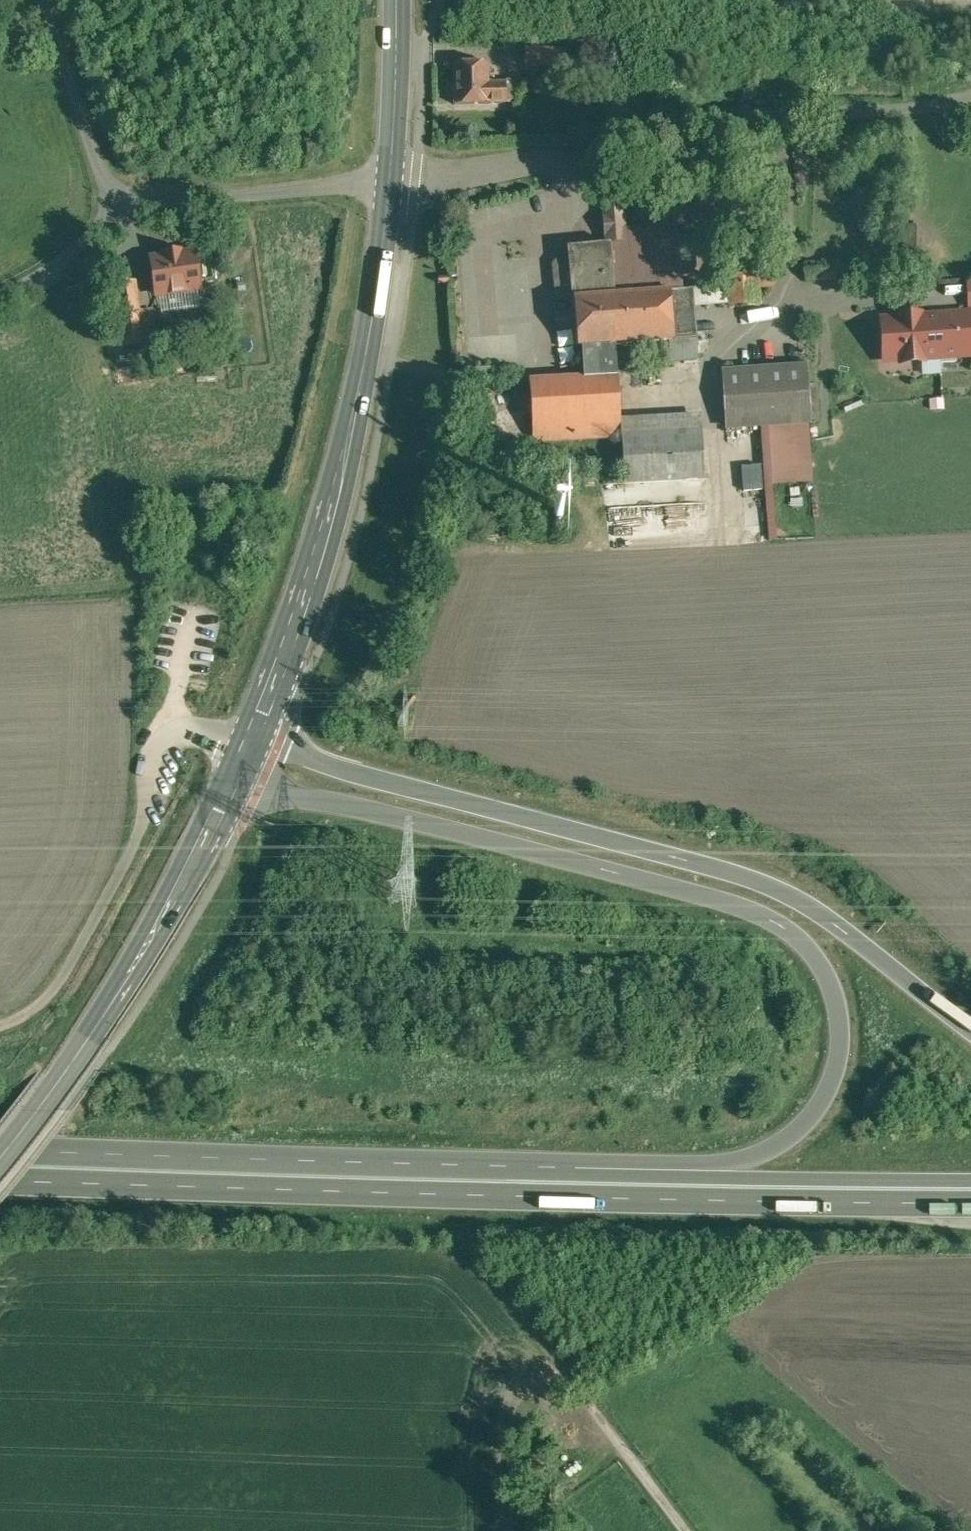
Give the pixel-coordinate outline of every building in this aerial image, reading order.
[(489,63),(454,63),(455,104),(490,104),(490,103),(507,102),(507,82),(490,83),(489,63)] [(672,225),(622,230),(623,238),(609,239),(609,244),(573,248),(574,259),(557,260),(554,264),(557,295),(561,298),(578,297),(582,345),(585,345),(615,343),(674,339),(670,291),(683,290),(682,273),(690,272),(695,266),(693,242),(687,237),(679,238),(678,230),(672,225)] [(181,252),(165,254),(165,256),(152,258),(157,295),(200,289),(195,252),(181,254),(181,252)] [(756,263),(728,264),(729,285),(757,284),(756,263)] [(136,280),(116,282),(125,346),(145,344),(136,280)] [(159,310),(196,308),(195,294),(159,296),(159,310)] [(940,315),(943,355),(970,353),(970,313),(940,315)] [(900,318),(883,319),(886,359),(943,355),(940,315),(921,316),(921,314),(900,315),(900,318)] [(615,343),(585,345),(587,376),(617,375),(615,343)] [(493,366),(474,367),(474,379),(494,378),(493,366)] [(806,366),(725,371),(729,426),(809,420),(806,366)] [(587,376),(531,380),(534,439),(622,434),(622,433),(619,375),(617,375),(587,376)] [(703,429),(622,433),(622,434),(625,483),(626,483),(706,478),(703,429)] [(706,478),(626,483),(625,483),(603,484),(606,509),(706,503),(706,478)]
